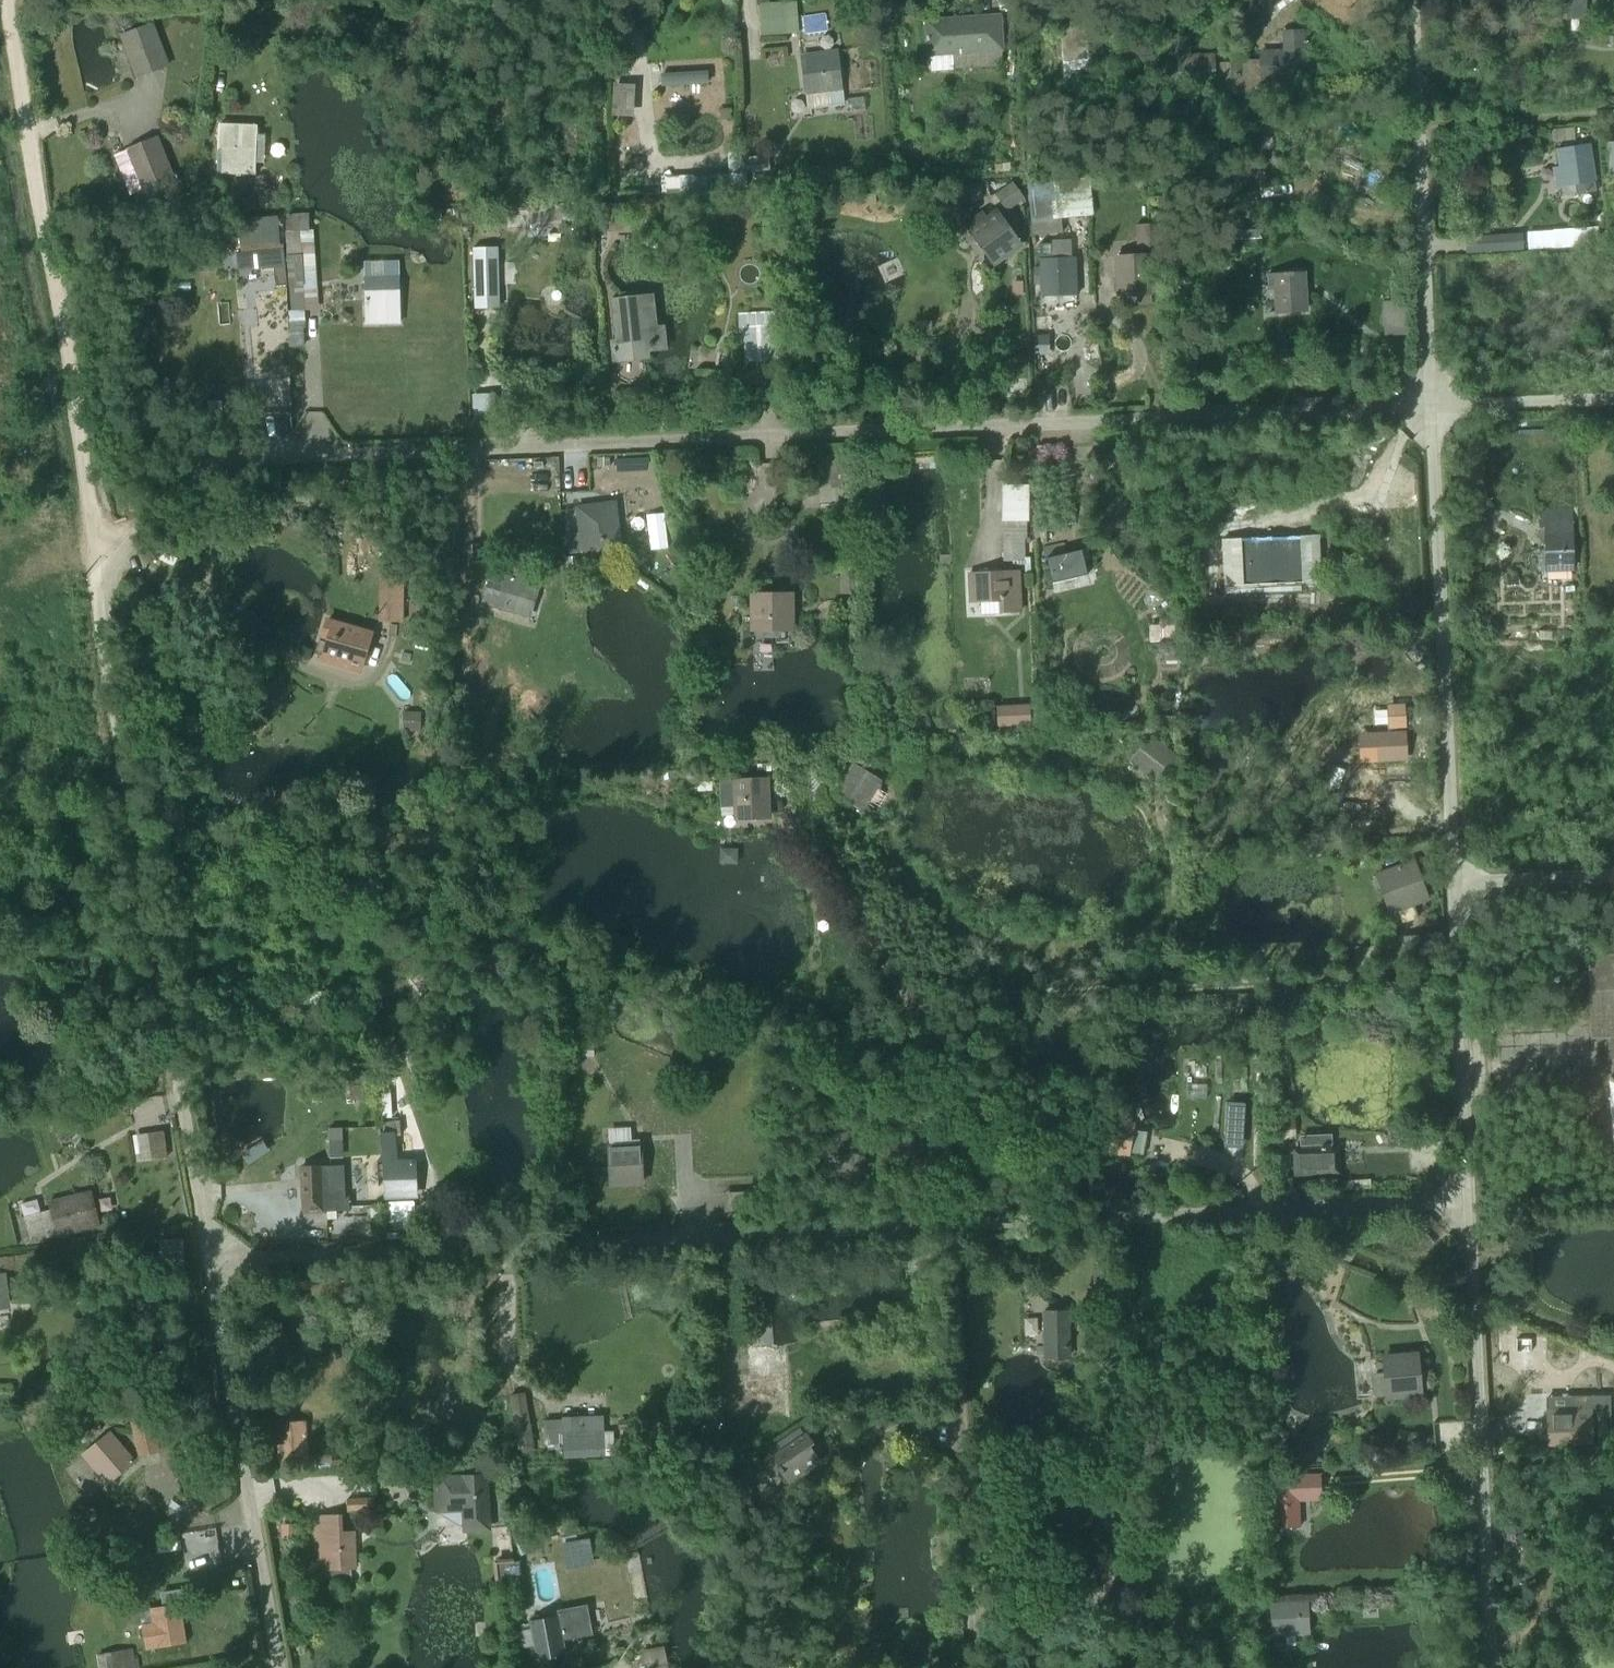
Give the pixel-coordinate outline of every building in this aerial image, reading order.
[(1585,0),(1572,0),(1572,18),(1584,18),(1585,0)] [(798,34),(797,2),(762,4),(764,37),(786,36),(786,34),(798,34)] [(998,17),(926,22),(928,57),(930,57),(931,72),(954,70),(954,69),(1002,67),(998,17)] [(137,77),(170,65),(154,22),(121,35),(137,77)] [(1065,80),(1090,78),(1085,27),(1061,29),(1065,80)] [(1214,96),(1263,93),(1262,84),(1297,83),(1297,86),(1288,87),(1288,92),(1306,91),(1306,82),(1307,82),(1306,30),(1283,31),(1283,50),(1259,51),(1259,61),(1229,62),(1229,63),(1215,65),(1214,54),(1191,55),(1190,36),(1167,37),(1169,88),(1213,85),(1214,96)] [(800,55),(808,110),(845,105),(843,91),(842,91),(837,50),(800,55)] [(663,88),(709,85),(708,71),(662,73),(663,88)] [(610,116),(633,117),(635,85),(612,84),(610,116)] [(217,175),(255,176),(256,163),(257,136),(258,126),(218,124),(217,175)] [(1552,142),(1574,140),(1573,129),(1551,131),(1552,142)] [(158,136),(126,149),(126,151),(113,156),(130,196),(142,191),(143,193),(176,180),(158,136)] [(257,136),(256,163),(266,164),(267,136),(257,136)] [(1576,195),(1596,192),(1589,145),(1557,150),(1559,167),(1552,169),(1555,188),(1574,185),(1576,195)] [(680,194),(746,191),(745,175),(744,157),(744,152),(727,153),(729,174),(723,175),(723,174),(661,176),(662,191),(679,191),(680,194)] [(744,157),(745,175),(760,173),(762,172),(770,172),(769,156),(749,158),(749,156),(744,157)] [(190,184),(191,193),(158,199),(160,215),(184,211),(184,213),(204,211),(203,209),(212,210),(212,201),(217,201),(216,184),(203,185),(203,183),(200,184),(199,171),(190,171),(191,184),(190,184)] [(1090,200),(1090,180),(1027,184),(1029,205),(1023,206),(1023,219),(1031,219),(1032,235),(1063,234),(1063,219),(1094,216),(1093,200),(1090,200)] [(1008,210),(1025,198),(1012,181),(996,192),(1008,210)] [(578,217),(577,203),(535,206),(535,204),(507,205),(509,232),(529,231),(529,226),(536,226),(536,229),(564,227),(564,218),(578,217)] [(963,225),(995,267),(1023,244),(996,208),(985,216),(982,211),(963,225)] [(305,311),(318,310),(314,230),(309,231),(309,214),(286,215),(287,232),(286,232),(291,311),(289,311),(290,323),(306,323),(305,311)] [(283,246),(280,247),(277,216),(238,220),(241,252),(236,252),(238,272),(273,268),(275,289),(287,287),(283,246)] [(1137,249),(1156,249),(1155,230),(1158,230),(1158,226),(1149,227),(1149,225),(1136,225),(1137,249)] [(1599,245),(1598,228),(1553,230),(1551,232),(1528,233),(1529,250),(1552,248),(1554,250),(1599,245)] [(1493,252),(1523,250),(1522,235),(1492,236),(1493,252)] [(1040,297),(1078,296),(1077,258),(1072,258),(1071,239),(1052,240),(1052,244),(1040,244),(1040,260),(1039,260),(1039,267),(1033,268),(1034,284),(1040,284),(1040,297)] [(475,309),(500,308),(498,248),(473,248),(475,309)] [(1152,296),(1154,296),(1152,254),(1114,256),(1116,298),(1138,297),(1139,306),(1152,305),(1152,296)] [(1275,314),(1308,313),(1306,272),(1266,274),(1266,278),(1267,279),(1268,286),(1266,286),(1267,291),(1273,291),(1275,314)] [(365,325),(401,325),(400,276),(365,277),(365,325)] [(649,353),(668,351),(666,325),(657,326),(654,294),(611,299),(615,340),(608,341),(611,364),(645,360),(650,359),(649,353)] [(1384,336),(1409,335),(1408,301),(1383,302),(1384,336)] [(745,362),(779,360),(775,312),(740,314),(740,333),(743,336),(745,362)] [(288,348),(303,348),(303,330),(289,330),(289,334),(288,334),(288,348)] [(1035,356),(1050,355),(1049,336),(1035,336),(1035,356)] [(473,424),(496,424),(495,394),(473,395),(473,424)] [(852,455),(820,456),(820,509),(854,508),(852,455)] [(1002,521),(1002,562),(1028,563),(1028,544),(1025,543),(1026,522),(1028,522),(1028,485),(1001,485),(1000,521),(1002,521)] [(585,554),(619,549),(613,506),(579,510),(585,554)] [(1541,572),(1574,571),(1572,510),(1539,511),(1539,537),(1544,537),(1544,550),(1541,550),(1541,572)] [(1224,541),(1226,587),(1319,583),(1318,538),(1224,541)] [(389,571),(399,561),(384,546),(374,556),(389,571)] [(1337,564),(1359,563),(1359,553),(1336,554),(1337,564)] [(481,605),(531,619),(541,582),(534,580),(536,573),(515,567),(512,577),(491,571),(481,605)] [(841,595),(856,595),(855,570),(840,571),(841,595)] [(999,615),(1022,613),(1020,570),(967,573),(969,604),(999,603),(999,615)] [(381,622),(404,622),(404,576),(381,576),(381,622)] [(750,632),(795,632),(795,592),(750,593),(750,632)] [(459,615),(473,620),(479,601),(465,597),(459,615)] [(322,663),(361,674),(373,631),(327,619),(323,637),(330,639),(322,663)] [(998,728),(1031,726),(1031,724),(1039,724),(1038,706),(1030,707),(1029,705),(997,707),(998,728)] [(1129,762),(1158,785),(1178,757),(1151,735),(1129,762)] [(1345,771),(1355,768),(1350,751),(1339,754),(1345,771)] [(837,796),(864,812),(866,809),(877,814),(889,795),(878,789),(882,782),(852,765),(835,793),(808,767),(795,780),(819,816),(837,796)] [(734,821),(772,819),(769,778),(732,779),(732,781),(719,782),(721,816),(734,816),(734,821)] [(737,849),(731,849),(727,849),(720,849),(720,865),(737,865),(737,849)] [(1413,904),(1426,899),(1414,863),(1375,877),(1389,915),(1397,912),(1402,923),(1418,918),(1413,904)] [(1403,938),(1405,959),(1436,957),(1434,936),(1403,938)] [(565,1058),(594,1057),(594,1042),(564,1042),(565,1058)] [(364,1099),(376,1097),(374,1073),(363,1075),(363,1074),(348,1075),(349,1075),(340,1075),(339,1085),(342,1085),(342,1096),(350,1096),(350,1100),(364,1100),(364,1099)] [(1186,1098),(1206,1099),(1207,1084),(1187,1083),(1186,1098)] [(1225,1099),(1223,1151),(1243,1152),(1245,1100),(1225,1099)] [(384,1197),(415,1195),(413,1159),(397,1160),(395,1135),(400,1135),(400,1116),(383,1117),(383,1133),(381,1133),(384,1197)] [(1126,1152),(1144,1155),(1147,1133),(1134,1130),(1135,1122),(1114,1119),(1109,1151),(1126,1154),(1126,1152)] [(1277,1121),(1279,1141),(1296,1139),(1295,1120),(1277,1121)] [(344,1155),(343,1125),(329,1126),(329,1156),(344,1155)] [(610,1184),(643,1182),(640,1140),(632,1141),(631,1128),(608,1129),(609,1146),(607,1146),(610,1184)] [(137,1163),(167,1159),(163,1133),(133,1137),(137,1163)] [(1292,1148),(1292,1176),(1338,1175),(1337,1147),(1331,1147),(1331,1135),(1299,1135),(1300,1148),(1292,1148)] [(828,1173),(861,1171),(859,1136),(827,1138),(828,1173)] [(304,1213),(350,1211),(349,1197),(346,1197),(344,1166),(322,1167),(322,1166),(301,1168),(304,1213)] [(1090,1197),(1102,1196),(1102,1171),(1090,1168),(1090,1197)] [(57,1239),(101,1227),(92,1191),(48,1202),(50,1211),(18,1219),(25,1246),(56,1237),(57,1239)] [(393,1225),(415,1224),(414,1202),(392,1202),(393,1225)] [(1258,1259),(1269,1262),(1272,1254),(1266,1252),(1268,1245),(1259,1242),(1255,1253),(1259,1255),(1258,1259)] [(160,1273),(182,1273),(181,1243),(160,1243),(160,1273)] [(7,1308),(1,1271),(70,1261),(68,1248),(0,1258),(0,1309),(7,1308)] [(1044,1361),(1071,1361),(1071,1311),(1043,1312),(1044,1361)] [(1385,1401),(1423,1398),(1422,1389),(1431,1388),(1429,1373),(1420,1373),(1418,1352),(1381,1355),(1383,1373),(1375,1374),(1371,1378),(1373,1394),(1377,1398),(1385,1397),(1385,1401)] [(428,1411),(471,1439),(492,1409),(449,1379),(428,1411)] [(1540,1446),(1593,1447),(1592,1407),(1573,1407),(1573,1414),(1547,1415),(1547,1435),(1539,1435),(1540,1446)] [(129,1413),(138,1457),(160,1452),(158,1441),(167,1440),(161,1416),(142,1420),(140,1411),(129,1413)] [(564,1457),(615,1454),(614,1432),(605,1432),(604,1415),(561,1418),(562,1421),(542,1423),(544,1446),(549,1445),(549,1451),(563,1451),(564,1457)] [(344,1467),(344,1459),(333,1460),(332,1454),(309,1456),(307,1419),(276,1422),(279,1467),(311,1465),(311,1470),(344,1467)] [(788,1486),(822,1463),(811,1446),(814,1444),(806,1433),(803,1435),(798,1428),(771,1447),(776,1454),(769,1458),(788,1486)] [(1333,1441),(1350,1448),(1355,1434),(1339,1428),(1333,1441)] [(63,1453),(75,1449),(68,1429),(56,1433),(63,1453)] [(1266,1451),(1286,1452),(1286,1431),(1267,1430),(1266,1451)] [(107,1485),(135,1461),(111,1432),(82,1454),(107,1485)] [(443,1513),(462,1512),(463,1533),(491,1531),(488,1473),(433,1476),(435,1513),(442,1512),(443,1513)] [(1271,1475),(1272,1529),(1300,1528),(1299,1501),(1322,1501),(1321,1473),(1271,1475)] [(509,1488),(520,1497),(530,1484),(520,1475),(509,1488)] [(347,1513),(374,1512),(374,1497),(347,1499),(347,1513)] [(1077,1535),(1087,1534),(1085,1501),(1073,1502),(1073,1501),(1052,1503),(1055,1540),(1078,1538),(1077,1535)] [(343,1515),(310,1516),(313,1571),(326,1570),(327,1580),(351,1578),(351,1569),(357,1568),(356,1532),(342,1533),(343,1515)] [(188,1571),(223,1564),(216,1526),(181,1533),(188,1571)] [(520,1556),(530,1552),(521,1530),(511,1534),(520,1556)] [(568,1570),(594,1566),(589,1539),(577,1541),(576,1535),(562,1538),(568,1570)] [(1613,1583),(1613,1559),(1602,1560),(1604,1584),(1613,1583)] [(496,1584),(520,1581),(518,1561),(493,1564),(496,1584)] [(1293,1635),(1310,1634),(1308,1599),(1269,1602),(1272,1636),(1283,1636),(1284,1644),(1294,1643),(1293,1635)] [(142,1625),(147,1650),(188,1643),(181,1604),(150,1609),(153,1623),(142,1625)] [(566,1655),(561,1629),(566,1629),(563,1614),(530,1621),(530,1628),(516,1631),(519,1649),(534,1646),(537,1667),(553,1667),(551,1657),(566,1655)] [(132,1646),(97,1651),(99,1667),(135,1667),(132,1646)]
